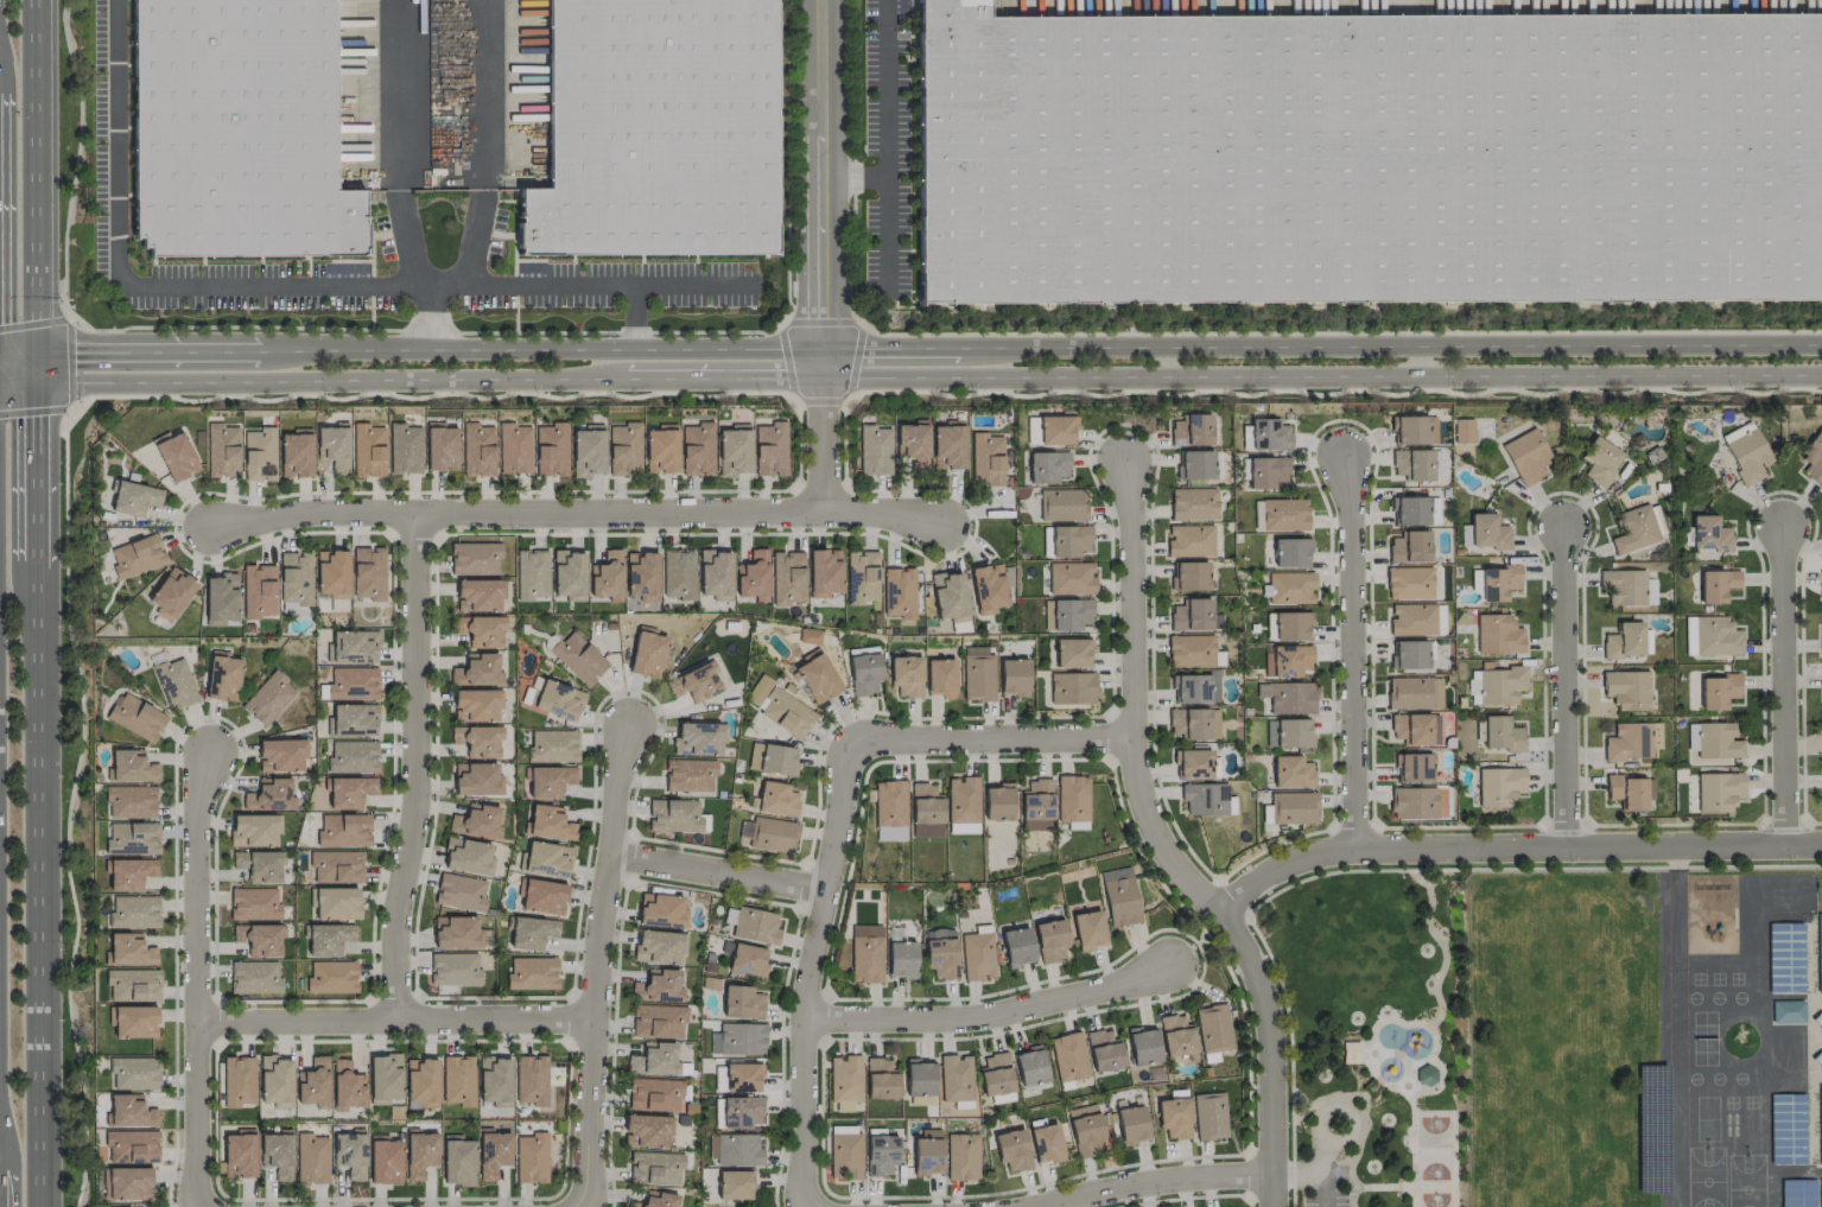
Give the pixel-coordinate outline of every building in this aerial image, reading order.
[(135,239),(132,0),(335,0),(334,148),(334,186),(360,192),(358,248),(318,247),(305,250),(155,255),(135,239)] [(546,38),(546,0),(771,0),(770,254),(519,253),(519,189),(546,189),(546,38)] [(918,300),(1821,298),(1821,12),(984,15),(984,0),(916,0),(918,300)] [(1039,416),(1039,445),(1073,444),(1073,429),(1077,429),(1077,416),(1039,416)] [(1171,416),(1171,445),(1212,446),(1212,417),(1171,416)] [(1392,444),(1436,445),(1437,417),(1393,417),(1392,444)] [(932,469),(964,469),(964,420),(944,420),(944,427),(933,426),(932,469)] [(1454,443),(1473,442),(1473,420),(1454,420),(1454,443)] [(787,421),(769,421),(769,426),(754,426),(756,476),(788,476),(787,421)] [(1765,477),(1761,466),(1771,462),(1753,421),(1721,435),(1743,487),(1765,477)] [(532,473),(531,426),(514,427),(514,422),(499,422),(500,473),(532,473)] [(714,422),(696,422),(696,426),(682,426),(681,476),(713,476),(714,422)] [(209,424),(223,423),(224,427),(239,427),(239,462),(239,478),(222,478),(222,475),(218,475),(220,479),(209,478),(208,458),(208,428),(209,424)] [(389,473),(421,474),(422,425),(390,424),(389,473)] [(463,477),(495,476),(494,424),(463,425),(463,477)] [(536,476),(568,476),(567,424),(535,424),(536,476)] [(604,476),(604,424),(584,425),(584,430),(572,430),(573,476),(604,476)] [(608,425),(609,476),(641,475),(640,424),(608,425)] [(718,429),(719,475),(750,475),(749,424),(730,425),(730,429),(718,429)] [(353,477),(385,477),(385,425),(353,425),(353,477)] [(927,425),(895,426),(896,457),(910,457),(910,471),(928,471),(927,425)] [(860,476),(891,475),(891,426),(859,427),(860,476)] [(246,432),(261,431),(262,427),(275,427),(277,483),(266,483),(265,482),(266,478),(262,478),(261,484),(246,481),(246,432)] [(349,474),(348,427),(316,427),(317,460),(331,459),(332,474),(349,474)] [(427,471),(459,470),(457,427),(426,428),(427,471)] [(1821,427),(1798,455),(1808,463),(1801,472),(1820,488),(1821,486),(1821,428),(1821,427)] [(311,428),(291,429),(291,434),(279,434),(280,477),(292,477),(312,477),(311,428)] [(646,473),(677,472),(676,428),(645,429),(646,473)] [(1501,445),(1521,486),(1555,469),(1535,428),(1501,445)] [(171,483),(199,470),(181,431),(153,444),(171,483)] [(1002,486),(1003,434),(972,434),(971,486),(1002,486)] [(1582,476),(1604,489),(1613,473),(1610,472),(1622,453),(1594,436),(1580,458),(1590,464),(1582,476)] [(1432,450),(1392,450),(1393,475),(1405,475),(1405,481),(1433,481),(1432,450)] [(1213,451),(1177,452),(1178,479),(1214,478),(1213,451)] [(1068,452),(1028,454),(1029,484),(1058,483),(1058,476),(1069,475),(1068,452)] [(1249,489),(1274,488),(1274,481),(1289,481),(1288,458),(1248,459),(1249,489)] [(159,506),(161,487),(116,481),(112,512),(142,516),(144,504),(159,506)] [(1216,489),(1170,490),(1171,519),(1217,519),(1216,489)] [(1086,519),(1085,490),(1039,491),(1040,520),(1086,519)] [(1428,498),(1392,498),(1391,525),(1428,526),(1428,498)] [(1307,500),(1261,500),(1262,530),(1308,529),(1307,500)] [(1614,554),(1659,541),(1649,504),(1613,515),(1619,535),(1610,538),(1614,554)] [(1497,514),(1470,514),(1469,548),(1510,549),(1510,526),(1497,525),(1497,514)] [(1691,550),(1731,550),(1731,527),(1718,528),(1718,516),(1691,516),(1691,550)] [(1212,555),(1212,525),(1169,526),(1169,539),(1166,539),(1166,555),(1212,555)] [(1090,527),(1049,528),(1050,557),(1079,556),(1079,550),(1091,550),(1090,527)] [(1429,562),(1428,531),(1400,532),(1400,538),(1389,538),(1389,563),(1429,562)] [(109,550),(115,564),(111,566),(117,581),(167,562),(156,532),(109,550)] [(1309,539),(1273,540),(1274,567),(1310,566),(1309,539)] [(451,576),(500,574),(498,542),(450,544),(451,576)] [(351,548),(352,600),(384,599),(383,547),(351,548)] [(767,549),(749,549),(750,564),(741,564),(741,575),(735,576),(736,596),(754,596),(754,602),(768,602),(767,549)] [(516,599),(548,600),(548,550),(517,550),(516,599)] [(808,550),(809,598),(828,598),(828,592),(840,592),(840,550),(808,550)] [(348,598),(347,551),(316,551),(316,594),(328,594),(328,599),(348,598)] [(553,596),(565,596),(565,601),(585,601),(584,551),(553,552),(553,596)] [(694,551),(663,551),(662,599),(693,599),(694,551)] [(731,600),(730,551),(699,551),(700,595),(711,595),(711,601),(731,600)] [(847,603),(879,603),(878,551),(846,552),(847,603)] [(311,606),(311,557),(295,557),(295,552),(280,552),(279,601),(295,602),(295,606),(311,606)] [(657,602),(658,553),(626,552),(625,596),(638,596),(638,602),(657,602)] [(804,602),(803,552),(772,552),(772,607),(787,606),(787,602),(804,602)] [(1207,590),(1208,563),(1173,562),(1172,589),(1207,590)] [(1049,594),(1095,593),(1095,578),(1091,578),(1091,563),(1048,564),(1049,594)] [(1006,606),(1001,564),(969,568),(975,616),(996,613),(995,607),(1006,606)] [(1506,603),(1506,588),(1520,589),(1520,565),(1503,564),(1503,570),(1480,569),(1480,602),(1506,603)] [(275,617),(274,565),(243,565),(243,617),(275,617)] [(157,608),(154,613),(169,623),(197,584),(171,566),(147,601),(157,608)] [(1432,599),(1432,567),(1386,568),(1387,599),(1432,599)] [(883,618),(915,617),(914,569),(882,570),(883,618)] [(1479,570),(1471,570),(1471,591),(1479,592),(1479,570)] [(238,572),(222,571),(222,578),(205,577),(204,626),(225,626),(225,620),(237,620),(238,572)] [(1645,606),(1645,571),(1599,571),(1599,589),(1607,589),(1607,606),(1645,606)] [(1724,604),(1725,587),(1739,588),(1740,572),(1700,571),(1699,603),(1724,604)] [(962,572),(931,575),(935,620),(951,618),(952,624),(968,622),(962,572)] [(1261,596),(1268,596),(1268,603),(1313,604),(1314,574),(1268,572),(1268,585),(1261,585),(1261,596)] [(504,579),(456,581),(456,613),(499,612),(499,599),(504,599),(504,579)] [(1170,606),(1171,630),(1211,629),(1210,599),(1181,601),(1182,606),(1170,606)] [(1045,601),(1046,630),(1081,630),(1081,623),(1092,623),(1092,601),(1045,601)] [(1434,604),(1391,605),(1391,618),(1389,618),(1389,636),(1435,636),(1434,604)] [(1266,613),(1267,641),(1311,639),(1310,612),(1266,613)] [(1524,653),(1523,629),(1512,629),(1512,614),(1476,615),(1477,654),(1524,653)] [(468,648),(500,648),(500,629),(506,628),(506,616),(454,617),(454,634),(468,633),(468,648)] [(1685,655),(1694,655),(1693,616),(1684,617),(1685,655)] [(1730,616),(1695,617),(1695,655),(1741,655),(1741,630),(1730,630),(1730,616)] [(1617,622),(1617,634),(1603,634),(1603,658),(1642,657),(1641,622),(1617,622)] [(666,638),(653,636),(654,629),(637,626),(629,673),(659,678),(666,638)] [(549,652),(586,687),(608,665),(570,629),(549,652)] [(375,662),(374,648),(380,648),(379,630),(331,631),(331,663),(375,662)] [(1168,636),(1168,667),(1214,666),(1213,636),(1168,636)] [(1091,640),(1054,640),(1055,667),(1092,666),(1091,640)] [(1392,669),(1427,668),(1427,642),(1391,642),(1392,669)] [(1264,646),(1264,677),(1301,677),(1301,670),(1312,670),(1312,647),(1264,646)] [(994,655),(986,654),(986,647),(964,647),(963,700),(994,701),(994,655)] [(841,689),(819,651),(792,666),(815,705),(841,689)] [(497,653),(477,653),(477,660),(465,660),(465,668),(451,667),(450,683),(503,685),(503,672),(497,672),(497,653)] [(850,695),(876,695),(876,681),(880,681),(879,654),(849,655),(850,695)] [(168,711),(199,700),(183,656),(152,667),(168,711)] [(205,697),(236,701),(242,659),(210,656),(205,697)] [(890,657),(890,687),(897,687),(897,697),(921,697),(920,657),(890,657)] [(926,660),(927,696),(955,696),(954,659),(926,660)] [(1000,696),(1028,695),(1027,659),(999,660),(1000,696)] [(677,695),(685,691),(692,705),(721,690),(713,673),(717,671),(712,660),(670,681),(677,695)] [(318,700),(377,699),(377,667),(324,668),(324,673),(317,673),(318,700)] [(1525,668),(1469,669),(1469,705),(1517,705),(1516,691),(1525,691),(1525,668)] [(240,706),(263,728),(297,692),(274,670),(240,706)] [(1648,672),(1602,672),(1602,697),(1613,697),(1613,711),(1649,710),(1648,672)] [(1050,703),(1096,703),(1095,673),(1050,674),(1050,703)] [(1218,675),(1174,675),(1173,703),(1218,703),(1218,675)] [(742,701),(800,740),(817,714),(759,676),(742,701)] [(1700,677),(1701,711),(1727,711),(1727,698),(1740,698),(1740,676),(1700,677)] [(1387,679),(1387,708),(1442,707),(1441,678),(1387,679)] [(532,708),(574,723),(584,693),(543,679),(532,708)] [(1315,714),(1315,684),(1256,683),(1256,697),(1270,697),(1270,714),(1315,714)] [(502,691),(454,690),(453,721),(496,722),(496,709),(502,709),(502,691)] [(120,692),(106,720),(152,744),(167,716),(120,692)] [(376,705),(331,704),(331,735),(375,736),(376,705)] [(1218,710),(1169,709),(1168,734),(1180,734),(1180,739),(1218,740),(1218,710)] [(1391,715),(1391,738),(1404,738),(1404,744),(1438,744),(1439,715),(1391,715)] [(1523,727),(1508,727),(1508,716),(1483,716),(1483,748),(1505,748),(1505,752),(1523,751),(1523,727)] [(1311,748),(1312,720),(1267,719),(1266,747),(1311,748)] [(674,753),(722,755),(724,725),(675,723),(674,753)] [(1651,759),(1650,737),(1659,736),(1659,723),(1613,723),(1613,737),(1603,737),(1604,760),(1651,759)] [(1743,740),(1733,741),(1733,723),(1697,723),(1697,758),(1743,757),(1743,740)] [(503,727),(451,726),(451,744),(466,744),(466,758),(498,758),(498,739),(502,739),(503,727)] [(529,761),(577,762),(578,731),(530,730),(529,761)] [(306,758),(306,740),(258,741),(258,772),(301,771),(301,758),(306,758)] [(329,773),(376,774),(377,742),(330,741),(329,773)] [(758,772),(794,774),(795,747),(760,746),(758,772)] [(144,749),(112,750),(112,768),(107,768),(107,782),(159,781),(159,764),(144,764),(144,749)] [(1175,779),(1211,778),(1210,751),(1175,751),(1175,779)] [(1431,754),(1396,755),(1397,782),(1432,781),(1431,754)] [(1313,787),(1314,763),(1301,762),(1302,757),(1273,756),(1272,786),(1313,787)] [(715,761),(666,760),(665,790),(710,791),(711,775),(715,775),(715,761)] [(496,764),(455,763),(455,794),(502,795),(502,775),(496,775),(496,764)] [(529,799),(561,798),(561,785),(576,784),(576,766),(528,767),(529,799)] [(1524,768),(1478,769),(1479,808),(1509,807),(1509,794),(1525,794),(1524,768)] [(1743,774),(1697,774),(1697,813),(1734,813),(1734,799),(1744,799),(1743,774)] [(1057,777),(1058,822),(1088,821),(1087,777),(1057,777)] [(1606,777),(1606,799),(1621,799),(1621,810),(1646,810),(1646,777),(1606,777)] [(290,778),(257,778),(257,792),(242,792),(242,810),(295,811),(295,797),(290,797),(290,778)] [(376,794),(376,778),(320,778),(320,795),(328,795),(328,810),(361,810),(361,794),(376,794)] [(979,779),(948,778),(947,833),(978,833),(979,779)] [(1021,790),(1021,830),(1051,830),(1052,779),(1027,779),(1027,790),(1021,790)] [(789,786),(761,781),(756,810),(796,817),(800,794),(788,791),(789,786)] [(906,840),(905,782),(875,782),(875,841),(906,840)] [(912,824),(942,824),(942,794),(935,794),(935,783),(911,784),(912,824)] [(1226,815),(1226,784),(1180,785),(1181,803),(1186,803),(1186,815),(1226,815)] [(984,785),(984,820),(1013,820),(1012,785),(984,785)] [(156,786),(107,786),(107,817),(155,818),(156,786)] [(1391,788),(1391,819),(1436,819),(1437,789),(1391,788)] [(1316,822),(1316,793),(1270,794),(1270,823),(1316,822)] [(648,830),(701,832),(702,815),(696,815),(697,801),(649,800),(648,830)] [(448,833),(499,840),(504,807),(467,802),(465,816),(450,814),(448,833)] [(528,837),(575,840),(576,823),(562,822),(563,806),(530,805),(528,837)] [(230,846),(274,846),(274,833),(280,833),(280,815),(230,814),(230,846)] [(369,814),(320,815),(320,830),(315,830),(315,846),(370,846),(370,835),(369,835),(369,814)] [(748,849),(794,851),(796,822),(751,820),(751,823),(739,822),(738,837),(749,838),(748,849)] [(105,854),(158,854),(158,823),(110,823),(110,838),(105,838),(105,854)] [(443,870),(490,875),(493,844),(458,841),(458,838),(446,837),(443,870)] [(524,873),(568,877),(571,846),(527,842),(524,873)] [(247,884),(282,883),(281,851),(232,852),(232,869),(246,869),(247,884)] [(363,852),(309,851),(308,868),(313,868),(313,883),(363,883),(363,852)] [(156,860),(109,860),(109,891),(142,892),(142,876),(156,876),(156,860)] [(1140,920),(1130,868),(1100,873),(1110,926),(1140,920)] [(487,881),(439,872),(434,904),(482,912),(487,881)] [(565,883),(523,880),(521,911),(563,914),(565,883)] [(229,919),(280,920),(280,903),(275,903),(276,889),(229,888),(229,919)] [(314,920),(360,919),(359,888),(313,888),(314,920)] [(685,896),(639,895),(638,926),(684,927),(685,896)] [(159,897),(111,896),(111,928),(158,929),(159,897)] [(731,936),(777,945),(780,930),(774,928),(777,915),(727,905),(723,922),(733,924),(731,936)] [(1071,916),(1078,951),(1107,945),(1099,910),(1071,916)] [(443,917),(434,916),(434,948),(482,948),(482,928),(477,928),(477,917),(443,917)] [(559,920),(512,917),(510,949),(542,950),(542,937),(558,938),(559,920)] [(1069,946),(1064,919),(1033,924),(1040,963),(1064,959),(1062,947),(1069,946)] [(1802,992),(1802,922),(1769,922),(1769,993),(1802,992)] [(247,957),(282,956),(281,924),(231,926),(232,942),(247,942),(247,957)] [(355,925),(308,924),(308,956),(340,957),(340,941),(354,942),(355,925)] [(882,926),(850,926),(850,983),(882,983),(882,926)] [(1000,932),(1006,965),(1035,960),(1028,927),(1000,932)] [(157,947),(142,947),(141,932),(109,933),(110,952),(104,952),(104,965),(157,964),(157,947)] [(686,933),(635,932),(634,963),(679,964),(680,953),(685,954),(686,933)] [(961,934),(963,980),(994,979),(992,933),(961,934)] [(925,939),(926,970),(933,970),(933,979),(957,979),(956,938),(925,939)] [(727,969),(762,978),(768,951),(734,943),(727,969)] [(887,978),(917,978),(916,943),(887,943),(887,978)] [(476,953),(430,954),(430,986),(481,985),(480,969),(476,969),(476,953)] [(508,989),(557,989),(557,958),(508,958),(508,989)] [(308,993),(356,993),(357,962),(308,961),(308,993)] [(279,962),(230,962),(231,994),(279,993),(279,962)] [(108,1002),(159,1001),(159,970),(107,971),(108,1002)] [(679,970),(646,970),(646,983),(631,983),(631,1001),(683,1001),(683,990),(678,990),(679,970)] [(752,987),(723,986),(722,1016),(763,1017),(763,994),(752,994),(752,987)] [(1803,1022),(1803,1001),(1771,1002),(1772,1024),(1803,1022)] [(1231,1049),(1226,1004),(1195,1008),(1200,1052),(1231,1049)] [(681,1039),(681,1024),(686,1024),(687,1007),(633,1005),(632,1037),(681,1039)] [(114,1038),(156,1037),(156,1006),(113,1007),(114,1038)] [(1166,1058),(1195,1053),(1187,1013),(1158,1018),(1166,1058)] [(710,1033),(710,1053),(765,1054),(765,1025),(719,1024),(719,1033),(710,1033)] [(1133,1067),(1160,1061),(1154,1026),(1126,1032),(1133,1067)] [(1119,1039),(1111,1040),(1110,1030),(1087,1033),(1092,1071),(1123,1067),(1119,1039)] [(1051,1037),(1056,1081),(1087,1077),(1081,1033),(1051,1037)] [(676,1044),(643,1042),(642,1056),(628,1055),(627,1072),(678,1075),(679,1061),(675,1061),(676,1044)] [(1021,1088),(1048,1081),(1040,1047),(1012,1053),(1021,1088)] [(977,1058),(984,1096),(1013,1091),(1006,1053),(977,1058)] [(369,1103),(401,1103),(400,1054),(369,1055),(369,1103)] [(328,1108),(327,1056),(310,1056),(310,1071),(301,1071),(302,1083),(296,1083),(296,1104),(315,1103),(315,1109),(328,1108)] [(473,1107),(474,1057),(443,1056),(442,1102),(459,1103),(459,1107),(473,1107)] [(515,1056),(516,1102),(532,1102),(532,1107),(547,1107),(546,1056),(515,1056)] [(861,1102),(860,1056),(829,1057),(830,1102),(836,1102),(837,1111),(854,1110),(853,1102),(861,1102)] [(940,1057),(941,1101),(972,1100),(971,1056),(940,1057)] [(111,1089),(157,1089),(157,1058),(111,1057),(111,1089)] [(254,1106),(255,1057),(223,1057),(223,1106),(254,1106)] [(292,1057),(260,1057),(259,1103),(271,1103),(271,1108),(291,1108),(292,1057)] [(479,1101),(491,1101),(491,1107),(510,1107),(511,1058),(479,1057),(479,1101)] [(437,1058),(405,1059),(406,1101),(419,1101),(419,1107),(438,1107),(437,1058)] [(365,1074),(350,1074),(350,1059),(333,1059),(332,1111),(346,1111),(346,1106),(364,1107),(365,1074)] [(865,1098),(897,1099),(898,1070),(890,1070),(890,1059),(866,1059),(865,1098)] [(906,1097),(934,1096),(933,1060),(905,1061),(906,1097)] [(724,1092),(761,1093),(761,1064),(725,1064),(724,1092)] [(1636,1065),(1637,1193),(1667,1193),(1665,1065),(1636,1065)] [(1415,1067),(1416,1084),(1435,1084),(1434,1067),(1415,1067)] [(628,1111),(678,1111),(678,1094),(682,1094),(682,1080),(628,1080),(628,1111)] [(1225,1093),(1194,1094),(1195,1139),(1226,1138),(1225,1093)] [(142,1094),(109,1095),(109,1117),(107,1117),(107,1126),(153,1125),(153,1110),(142,1110),(142,1094)] [(1803,1094),(1769,1094),(1769,1164),(1804,1164),(1803,1094)] [(762,1098),(721,1099),(722,1129),(751,1128),(751,1122),(763,1122),(762,1098)] [(1190,1137),(1188,1099),(1157,1099),(1158,1128),(1166,1128),(1166,1138),(1190,1137)] [(1101,1152),(1098,1143),(1105,1142),(1095,1104),(1065,1112),(1078,1158),(1101,1152)] [(1149,1140),(1143,1105),(1115,1111),(1122,1145),(1149,1140)] [(624,1147),(667,1148),(667,1135),(672,1135),(673,1117),(625,1116),(624,1147)] [(1064,1159),(1055,1123),(1028,1130),(1036,1162),(1049,1159),(1050,1163),(1064,1159)] [(291,1181),(292,1129),(278,1129),(278,1134),(260,1134),(259,1166),(274,1167),(274,1181),(291,1181)] [(993,1135),(998,1162),(1005,1161),(1007,1173),(1031,1167),(1023,1129),(993,1135)] [(157,1130),(102,1132),(102,1164),(157,1163),(157,1130)] [(914,1175),(942,1175),(941,1130),(921,1130),(921,1138),(913,1139),(914,1175)] [(515,1182),(546,1183),(547,1132),(532,1132),(532,1136),(516,1136),(515,1182)] [(365,1134),(333,1133),(332,1166),(348,1166),(348,1181),(364,1181),(365,1134)] [(511,1134),(479,1133),(479,1181),(496,1181),(496,1166),(510,1166),(511,1134)] [(861,1179),(860,1133),(829,1133),(830,1180),(861,1179)] [(222,1135),(224,1177),(237,1176),(237,1178),(256,1178),(254,1134),(222,1135)] [(405,1134),(406,1181),(423,1181),(423,1166),(438,1166),(437,1134),(405,1134)] [(977,1134),(946,1134),(947,1180),(978,1180),(977,1134)] [(328,1135),(297,1135),(296,1183),(328,1184),(328,1135)] [(716,1166),(761,1166),(761,1135),(708,1135),(708,1158),(716,1158),(716,1166)] [(475,1137),(443,1136),(442,1185),(474,1185),(475,1137)] [(866,1136),(867,1176),(891,1176),(891,1165),(898,1165),(897,1136),(866,1136)] [(369,1183),(401,1184),(401,1141),(370,1140),(369,1183)] [(629,1184),(681,1186),(682,1154),(630,1152),(629,1184)] [(150,1167),(102,1169),(103,1200),(150,1199),(150,1167)] [(754,1172),(718,1171),(717,1199),(753,1199),(754,1172)] [(1779,1180),(1780,1206),(1814,1206),(1814,1180),(1779,1180)] [(677,1196),(646,1190),(642,1206),(641,1206),(675,1206),(677,1196)]
